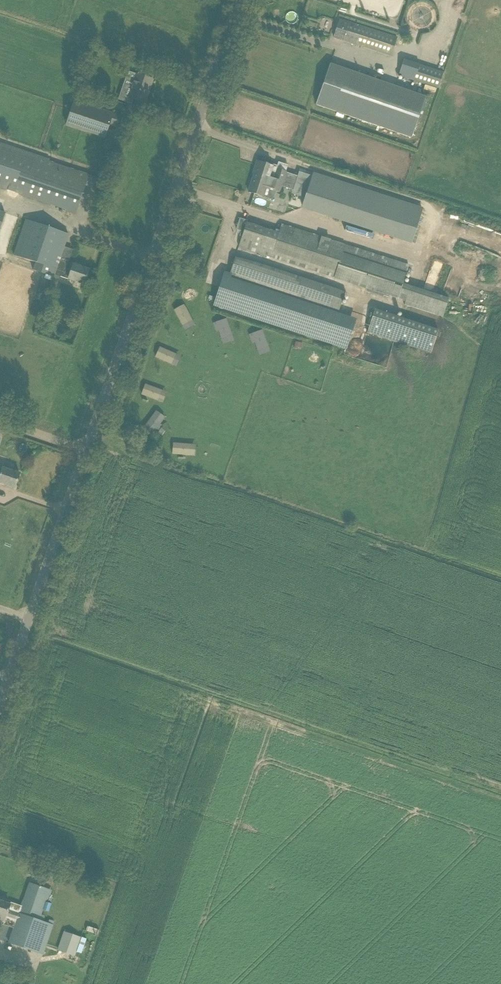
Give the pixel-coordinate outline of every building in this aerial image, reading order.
[(397,38),(349,23),(339,20),(337,27),(347,31),(343,41),(391,57),(397,38)] [(415,81),(438,88),(443,73),(420,66),(420,65),(404,60),(398,77),(415,81)] [(411,138),(425,97),(330,64),(316,105),(411,138)] [(145,103),(152,80),(136,75),(130,73),(128,79),(128,80),(133,81),(127,97),(128,98),(135,100),(145,103)] [(116,127),(120,116),(104,111),(103,113),(73,103),(65,125),(104,138),(109,125),(116,127)] [(49,162),(0,145),(0,188),(66,210),(75,213),(86,182),(94,185),(96,178),(88,175),(49,162)] [(426,214),(298,173),(297,176),(277,170),(278,169),(256,162),(253,173),(254,174),(248,192),(258,195),(263,197),(266,185),(280,190),(281,187),(293,190),(288,205),(292,206),(299,209),(415,246),(417,242),(424,218),(426,214)] [(25,220),(13,255),(35,263),(33,271),(53,277),(49,289),(55,291),(60,277),(69,280),(74,281),(83,285),(88,270),(73,265),(59,261),(68,235),(59,232),(25,220)] [(246,223),(238,247),(248,250),(397,298),(405,301),(404,306),(442,318),(448,299),(402,284),(408,265),(387,259),(291,228),(281,225),(278,234),(246,223)] [(359,317),(225,270),(213,304),(347,351),(359,317)] [(184,330),(195,325),(184,304),(173,309),(184,330)] [(375,310),(367,334),(431,354),(438,330),(375,310)] [(227,318),(215,321),(221,344),(233,341),(227,318)] [(258,355),(270,351),(262,329),(250,333),(258,355)] [(295,342),(294,348),(300,350),(302,344),(295,342)] [(176,366),(181,355),(160,346),(155,357),(176,366)] [(162,403),(167,391),(145,383),(141,394),(162,403)] [(172,454),(195,455),(195,443),(172,442),(172,454)] [(14,488),(19,474),(2,468),(0,468),(0,484),(14,488)] [(4,922),(6,917),(16,921),(9,943),(43,955),(53,925),(41,921),(44,910),(47,903),(51,891),(29,883),(21,906),(11,902),(10,905),(0,902),(0,921),(4,922)] [(64,932),(58,951),(75,957),(81,938),(64,932)] [(49,967),(64,971),(65,966),(50,962),(49,967)]
